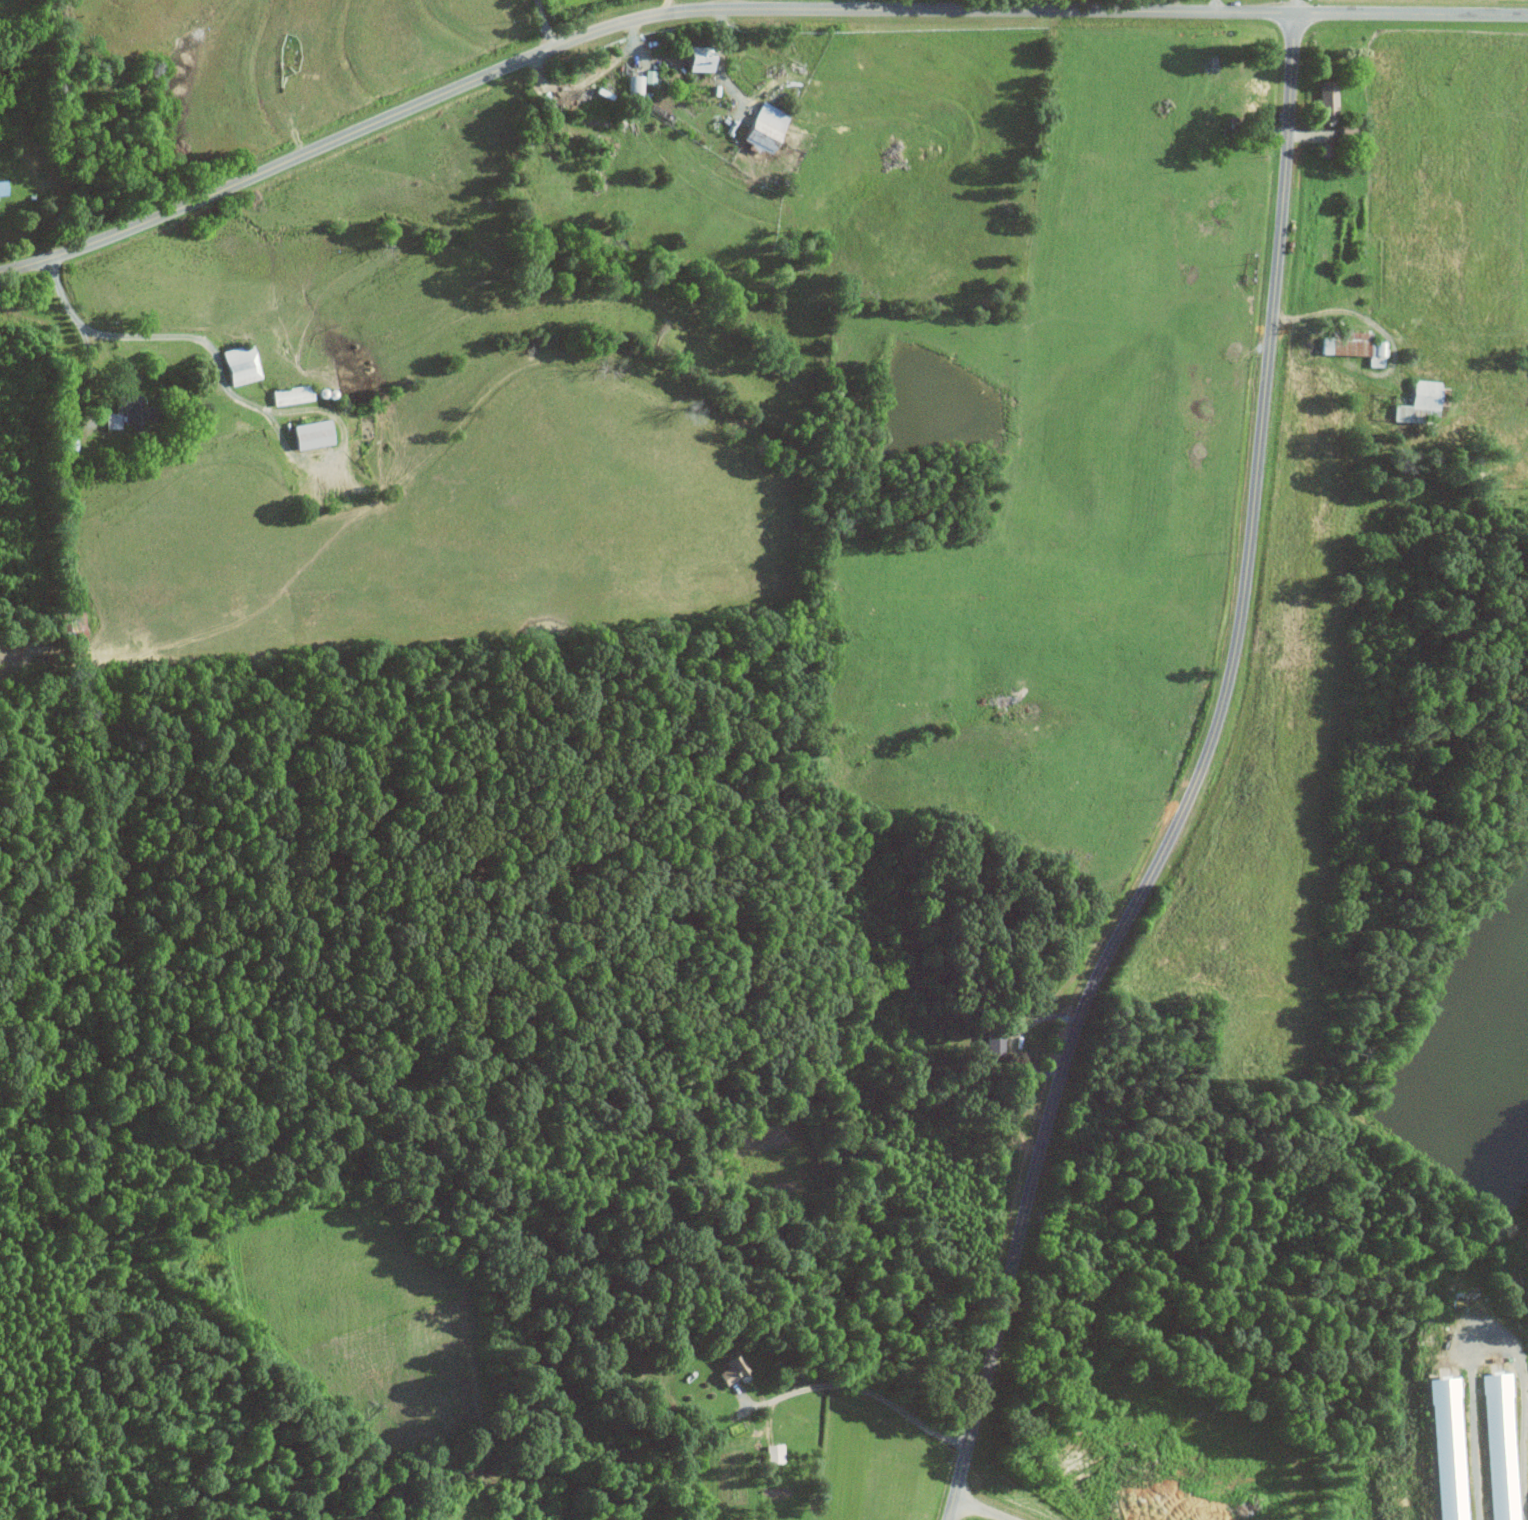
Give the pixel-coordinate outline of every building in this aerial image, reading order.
[(709,46),(684,46),(683,70),(708,71),(709,46)] [(655,70),(644,69),(643,83),(655,83),(655,70)] [(642,75),(626,75),(626,96),(642,97),(642,75)] [(1318,123),(1336,123),(1335,81),(1317,81),(1318,123)] [(768,154),(786,113),(758,100),(739,141),(768,154)] [(46,172),(34,173),(34,185),(47,185),(46,172)] [(1367,355),(1367,366),(1383,367),(1384,341),(1368,341),(1368,332),(1320,331),(1319,354),(1367,355)] [(228,386),(259,378),(249,343),(219,352),(228,386)] [(1410,404),(1393,403),(1392,420),(1437,421),(1439,381),(1411,380),(1410,404)] [(310,399),(307,384),(269,389),(272,405),(310,399)] [(103,428),(120,429),(120,424),(130,424),(130,427),(145,428),(145,412),(137,411),(138,395),(111,394),(110,413),(104,412),(103,428)] [(288,426),(293,450),(329,443),(324,419),(288,426)] [(60,450),(71,450),(70,438),(59,438),(60,450)] [(1001,1031),(985,1030),(984,1053),(1000,1053),(1001,1031)] [(715,1372),(722,1385),(746,1370),(735,1351),(722,1359),(726,1365),(715,1372)] [(1510,1371),(1481,1373),(1491,1519),(1521,1519),(1510,1371)] [(1436,1519),(1466,1519),(1456,1376),(1426,1378),(1436,1519)] [(765,1463),(782,1462),(781,1443),(764,1444),(765,1463)]
